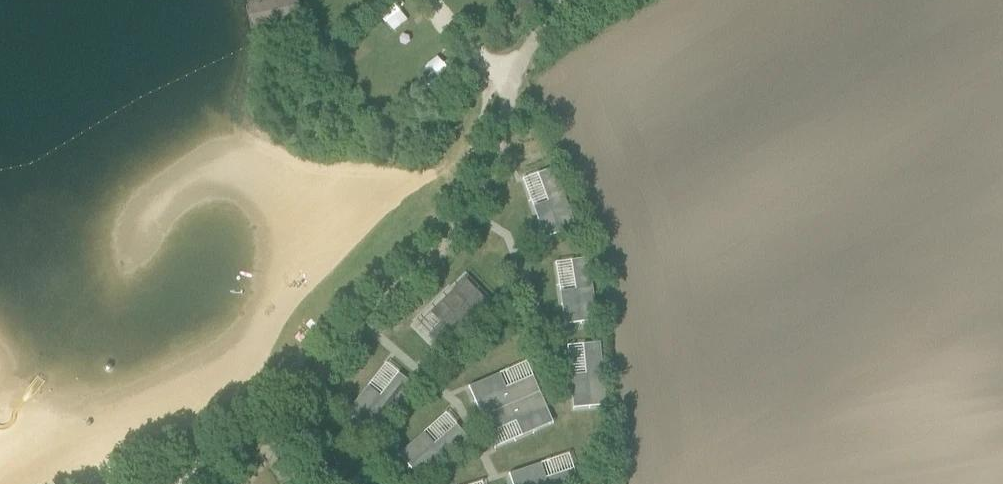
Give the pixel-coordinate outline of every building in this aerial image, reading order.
[(246,5),(253,30),(301,17),(296,0),(264,0),(246,5)] [(554,169),(538,175),(549,205),(561,235),(577,229),(554,169)] [(589,259),(572,261),(577,293),(581,324),(599,322),(589,259)] [(487,306),(464,282),(452,293),(463,305),(441,325),(428,337),(440,350),(487,306)] [(602,344),(584,345),(587,377),(590,409),(608,407),(602,344)] [(380,399),(360,424),(374,436),(414,386),(399,374),(380,399)] [(482,419),(540,394),(534,378),(505,390),(475,403),(482,419)] [(547,409),(540,394),(482,419),(489,435),(518,422),(547,409)] [(433,447),(409,468),(421,482),(469,440),(457,426),(433,447)] [(575,471),(544,481),(534,483),(579,483),(575,471)]
